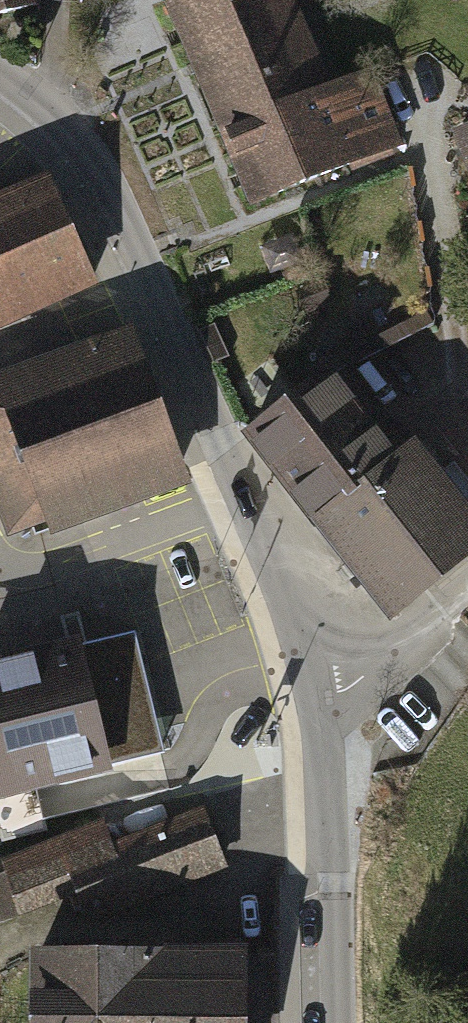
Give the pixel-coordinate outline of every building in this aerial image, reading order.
[(49,9),(46,0),(0,0),(0,22),(49,9)] [(335,89),(297,0),(191,0),(168,10),(221,136),(335,89)] [(234,167),(386,103),(374,72),(335,89),(221,136),(234,167)] [(405,147),(386,103),(234,167),(253,211),(405,147)] [(0,199),(0,334),(101,288),(50,176),(0,199)] [(134,328),(0,378),(0,518),(9,543),(48,529),(53,541),(194,489),(134,328)] [(467,557),(467,514),(414,445),(402,454),(336,370),(249,438),(389,618),(467,557)] [(0,664),(0,808),(116,780),(114,770),(167,758),(137,635),(84,648),(83,644),(0,664)] [(0,861),(0,924),(21,917),(22,919),(76,897),(88,927),(229,870),(204,809),(114,845),(104,820),(0,861)] [(36,1022),(254,1018),(253,948),(35,952),(36,1022)]
